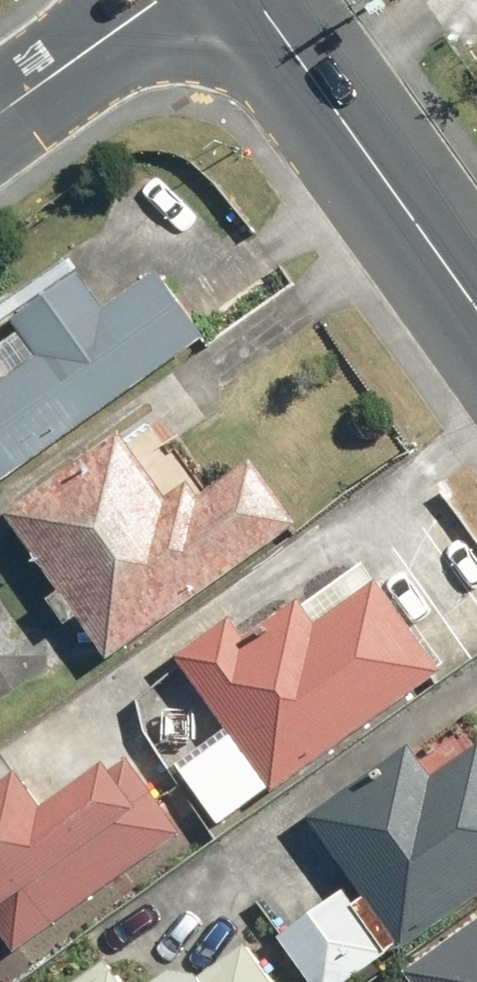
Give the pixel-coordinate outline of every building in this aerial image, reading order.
[(207,337),(157,267),(106,303),(84,272),(14,321),(22,332),(0,347),(0,484),(207,337)] [(115,652),(302,522),(253,451),(199,489),(150,419),(16,511),(115,652)] [(220,823),(447,673),(370,557),(248,638),(234,617),(181,652),(237,737),(185,771),(220,823)] [(310,823),(352,887),(285,930),(318,981),(352,981),(476,902),(476,745),(436,772),(423,751),(310,823)] [(30,770),(0,792),(0,922),(21,950),(185,828),(126,750),(54,803),(30,770)] [(414,973),(421,981),(476,981),(476,926),(414,973)] [(252,945),(214,969),(181,969),(162,981),(280,981),(252,945)] [(117,957),(82,981),(135,981),(117,957)]
